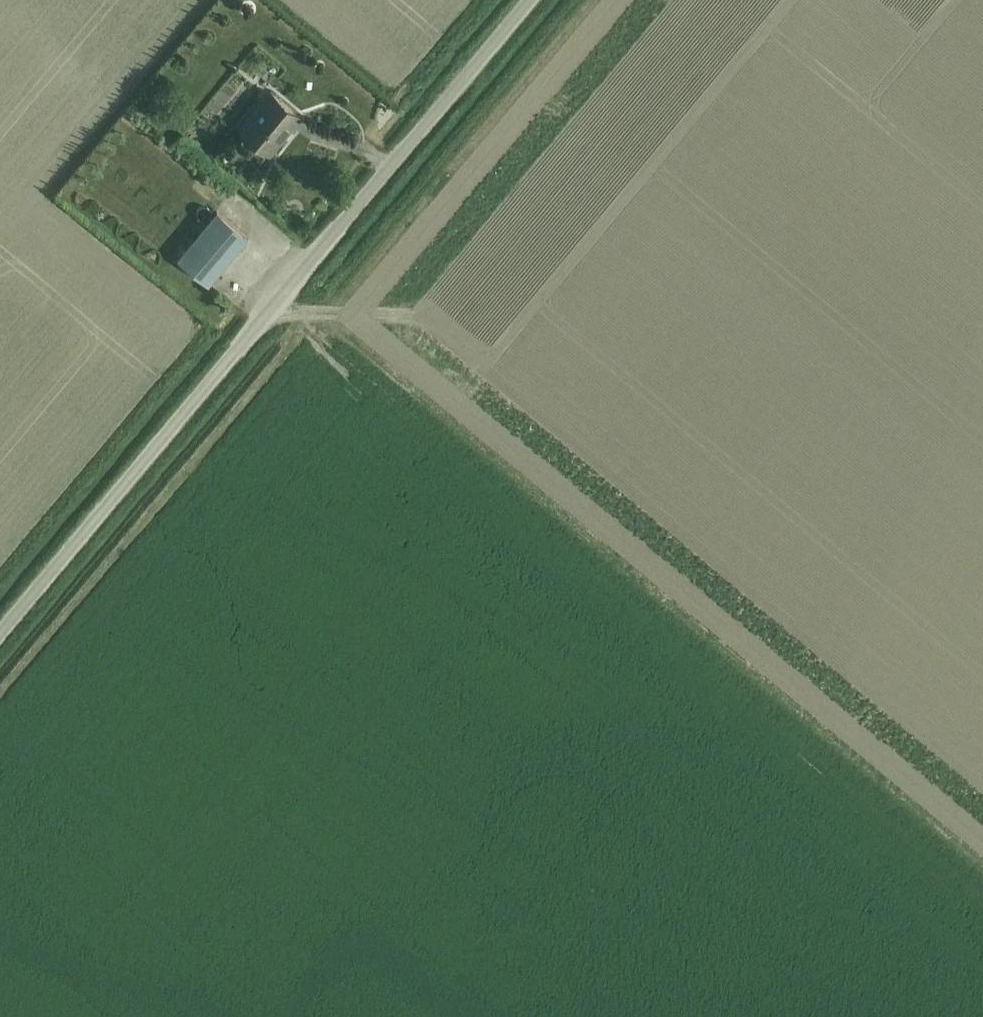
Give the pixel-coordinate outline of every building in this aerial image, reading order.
[(265,155),(297,116),(266,91),(235,129),(265,155)] [(205,282),(244,237),(215,213),(177,258),(205,282)]
